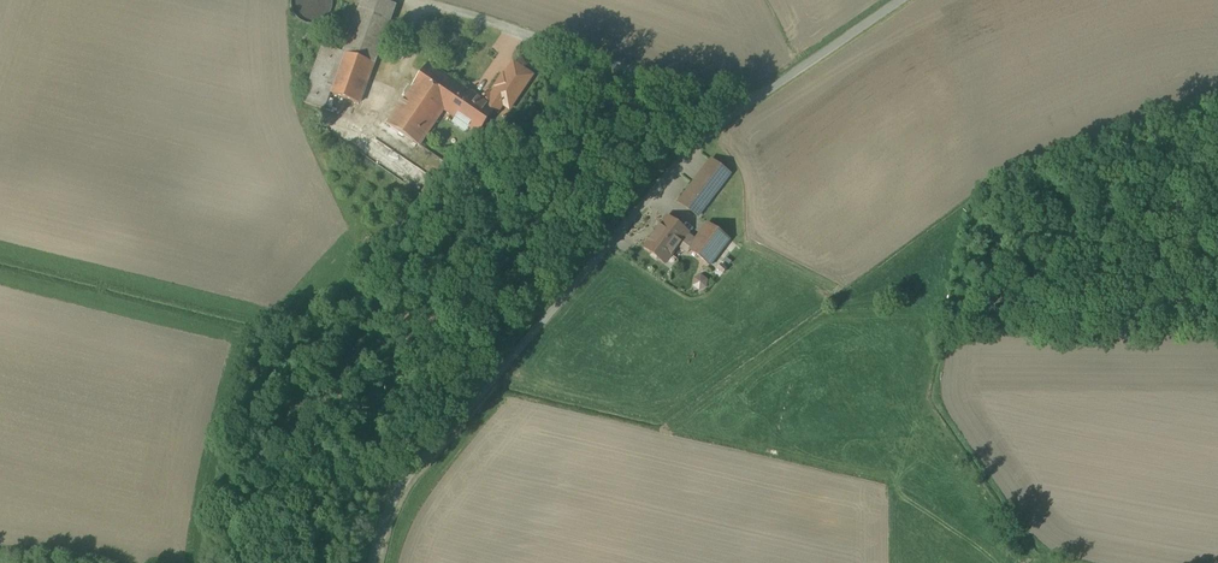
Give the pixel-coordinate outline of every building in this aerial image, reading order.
[(290,4),(291,11),(295,18),(300,22),(307,25),(314,25),(321,23),(326,19),(330,13),(332,7),(331,1),(331,0),(291,0),(290,4)] [(376,65),(396,7),(376,0),(360,0),(343,51),(320,43),(299,104),(325,113),(331,96),(345,55),(376,65)] [(376,65),(345,55),(331,96),(362,107),(376,65)] [(496,109),(427,63),(386,126),(420,148),(443,113),(479,136),(496,109)] [(710,159),(674,204),(700,223),(734,177),(710,159)] [(666,217),(641,248),(666,268),(679,250),(691,234),(666,217)] [(733,242),(706,224),(697,237),(691,234),(679,250),(711,272),(733,242)] [(693,279),(696,290),(708,288),(705,276),(693,279)]
